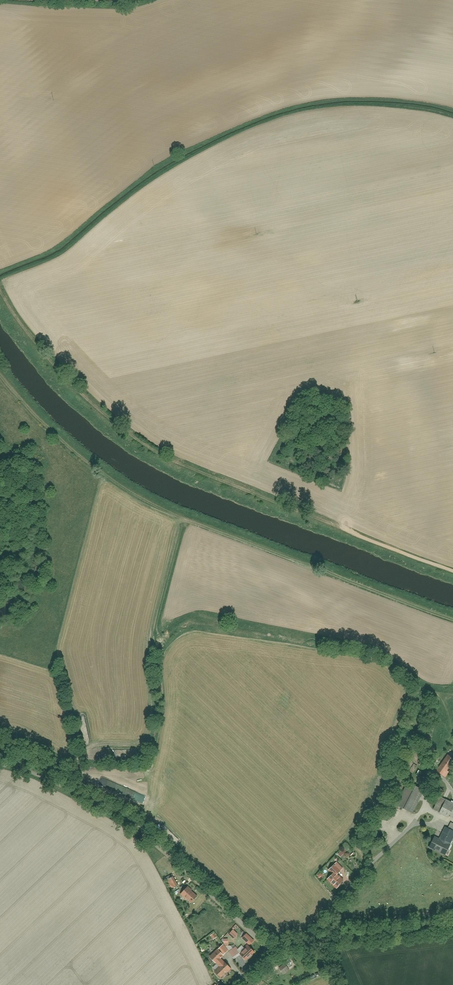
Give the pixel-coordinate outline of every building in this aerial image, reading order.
[(437,771),(447,778),(452,769),(452,759),(448,755),(437,771)] [(411,784),(400,806),(414,813),(425,791),(411,784)] [(447,800),(440,797),(433,810),(441,813),(440,814),(450,818),(450,816),(452,818),(452,803),(447,800)] [(452,824),(449,829),(446,828),(440,840),(436,838),(430,848),(447,857),(452,846),(451,845),(452,841),(452,824)] [(372,834),(373,838),(376,840),(379,841),(381,840),(383,838),(384,834),(383,831),(379,829),(375,830),(374,831),(372,834)] [(346,847),(339,855),(344,860),(351,852),(346,847)] [(329,871),(333,875),(328,880),(337,890),(343,884),(337,878),(345,870),(337,863),(329,871)] [(181,901),(185,898),(192,905),(201,896),(190,886),(186,891),(176,880),(168,887),(181,901)] [(233,931),(229,935),(234,940),(238,936),(233,931)] [(248,934),(243,939),(251,947),(256,942),(248,934)] [(224,945),(219,950),(225,955),(229,950),(224,945)] [(249,946),(246,950),(242,946),(239,951),(237,948),(230,953),(233,958),(240,953),(241,954),(241,955),(247,961),(255,952),(249,946)] [(219,950),(211,958),(221,968),(216,972),(223,979),(232,970),(221,959),(225,955),(219,950)] [(284,963),(277,970),(283,977),(290,970),(284,963)]
